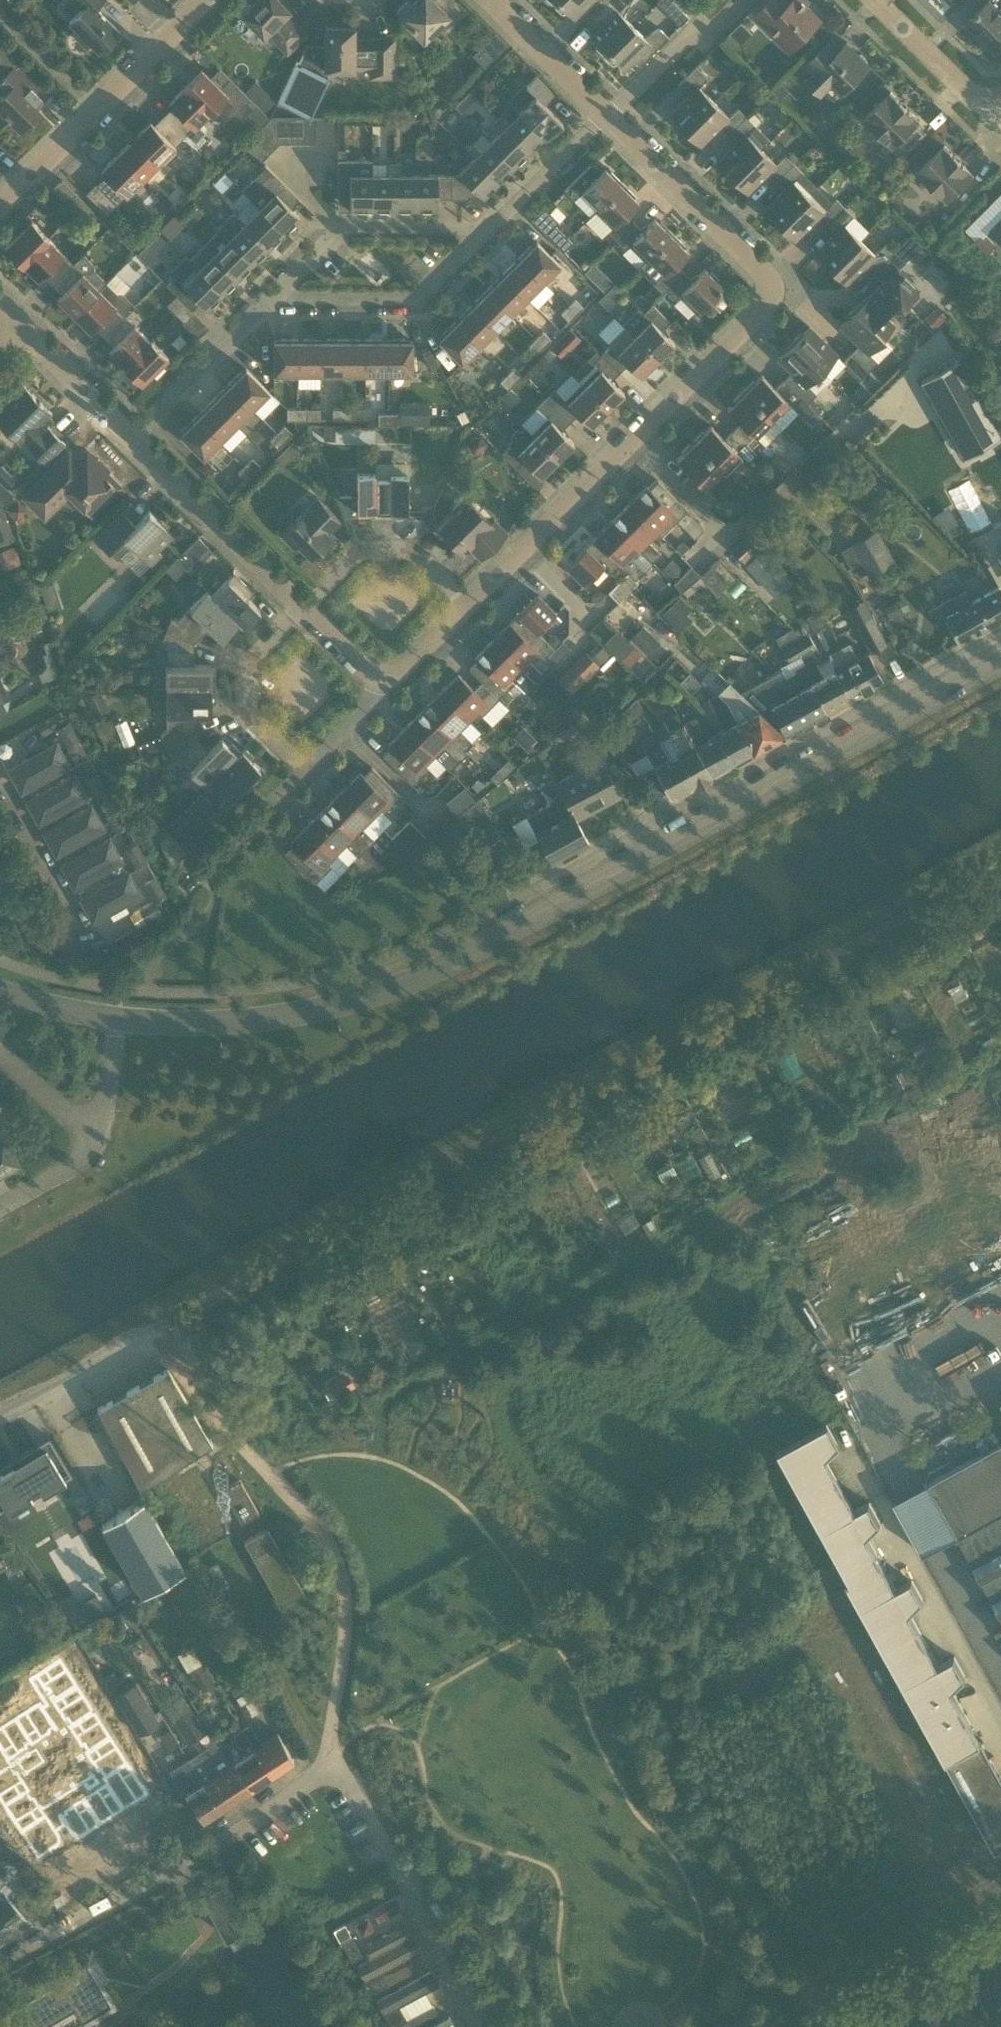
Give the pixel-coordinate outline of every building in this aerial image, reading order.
[(119,31),(95,7),(102,0),(74,0),(82,9),(69,21),(79,32),(75,36),(86,47),(90,43),(99,52),(119,31)] [(231,11),(238,18),(242,14),(252,4),(247,0),(242,0),(231,11)] [(305,34),(285,14),(289,10),(280,0),(256,0),(252,4),(242,14),(263,36),(267,32),(287,52),(305,34)] [(411,5),(408,2),(397,12),(411,26),(404,32),(417,46),(438,25),(445,32),(465,12),(453,0),(416,0),(411,5)] [(553,5),(561,13),(567,11),(574,18),(578,14),(586,22),(610,0),(558,0),(553,5)] [(604,55),(633,26),(623,15),(631,0),(610,0),(586,22),(595,31),(590,35),(598,42),(596,47),(604,55)] [(682,10),(672,0),(660,0),(657,3),(680,25),(688,17),(682,10)] [(682,10),(691,2),(689,0),(672,0),(682,10)] [(809,0),(792,0),(789,3),(786,0),(770,0),(754,15),(790,51),(822,19),(807,4),(811,1),(809,0)] [(968,22),(998,52),(1000,49),(1000,13),(989,1),(968,22)] [(725,35),(735,46),(749,32),(739,21),(725,35)] [(327,78),(327,69),(353,69),(353,68),(370,68),(370,76),(393,77),(394,38),(371,38),(370,40),(353,40),(353,27),(325,26),(325,45),(306,44),(297,64),(295,63),(278,100),(310,114),(327,78)] [(633,26),(604,55),(612,64),(618,62),(625,69),(638,56),(643,62),(668,37),(659,27),(643,36),(633,26)] [(484,45),(496,56),(507,44),(495,33),(484,45)] [(858,54),(856,51),(847,42),(840,49),(830,39),(805,64),(815,74),(811,78),(823,90),(831,83),(844,97),(859,82),(856,80),(870,66),(868,64),(868,61),(861,54),(858,54)] [(14,57),(0,43),(0,75),(2,77),(0,79),(0,89),(4,93),(0,96),(0,110),(21,130),(41,110),(36,106),(46,96),(15,64),(14,65),(10,61),(14,57)] [(676,123),(684,131),(714,102),(699,87),(707,78),(695,66),(678,84),(689,95),(670,115),(677,121),(676,123)] [(184,85),(211,111),(226,96),(239,109),(247,101),(253,108),(256,105),(219,68),(210,77),(201,68),(184,85)] [(508,99),(519,110),(546,137),(562,121),(544,103),(553,94),(535,76),(526,85),(524,83),(508,99)] [(201,121),(211,111),(184,85),(185,86),(169,102),(177,110),(168,119),(193,144),(206,131),(206,126),(201,121)] [(470,91),(465,95),(455,106),(461,112),(476,97),(470,91)] [(268,92),(257,103),(265,111),(275,100),(268,92)] [(908,152),(927,133),(918,124),(920,121),(891,92),(864,118),(894,148),(899,143),(908,152)] [(729,117),(714,102),(684,131),(692,140),(694,138),(701,145),(720,126),(728,134),(746,117),(737,108),(729,117)] [(546,138),(546,137),(519,110),(518,110),(520,112),(511,120),(502,114),(497,118),(529,150),(544,136),(546,138)] [(755,125),(746,117),(728,134),(736,143),(717,162),(724,169),(723,170),(731,179),(761,149),(746,134),(755,125)] [(270,118),(267,121),(254,134),(271,152),(279,143),(270,118)] [(292,118),(284,118),(270,118),(279,143),(292,143),(292,118)] [(304,143),(304,118),(292,118),(292,143),(304,143)] [(314,143),(315,118),(304,118),(304,143),(314,143)] [(315,118),(314,143),(326,143),(326,118),(315,118)] [(326,118),(326,143),(337,143),(337,118),(326,118)] [(529,150),(497,118),(493,122),(500,132),(490,141),(514,166),(529,150)] [(201,152),(193,144),(168,119),(158,129),(150,121),(134,137),(159,162),(175,147),(187,159),(193,159),(201,152)] [(271,152),(254,134),(245,144),(262,161),(271,152)] [(143,178),(159,162),(134,137),(117,153),(143,178)] [(490,141),(481,151),(471,144),(467,149),(475,157),(499,181),(514,166),(490,141)] [(948,201),(974,175),(944,145),(918,172),(948,201)] [(761,149),(731,179),(739,187),(741,185),(748,192),(767,173),(775,182),(793,164),(785,155),(776,164),(761,149)] [(109,178),(100,187),(117,204),(143,178),(117,153),(101,170),(109,178)] [(452,174),(452,198),(468,198),(476,190),(483,197),(499,181),(475,157),(457,174),(452,174)] [(338,159),(338,190),(338,194),(350,194),(350,208),(372,208),(372,174),(372,159),(338,159)] [(372,174),(372,208),(394,208),(394,163),(386,163),(386,174),(372,174)] [(415,174),(402,174),(400,163),(394,163),(394,208),(415,208),(415,174)] [(594,210),(595,211),(623,183),(611,170),(609,172),(605,168),(599,174),(590,164),(564,189),(571,197),(576,198),(582,191),(597,207),(594,210)] [(793,164),(775,182),(784,190),(765,209),(771,216),(770,217),(778,226),(808,196),(793,181),(802,172),(793,164)] [(242,188),(260,207),(284,231),(300,216),(293,209),(301,200),(272,171),(254,189),(247,183),(242,188)] [(214,184),(222,191),(233,180),(225,173),(214,184)] [(452,198),(452,174),(415,174),(415,208),(438,208),(438,198),(452,198)] [(616,240),(634,222),(626,213),(638,201),(634,197),(636,196),(623,183),(595,211),(610,227),(607,230),(616,240)] [(107,214),(117,204),(100,187),(90,197),(86,193),(85,193),(96,204),(107,214)] [(175,197),(182,205),(183,205),(191,195),(184,188),(175,197)] [(66,203),(70,207),(84,221),(94,211),(76,193),(66,203)] [(818,217),(826,225),(845,207),(836,198),(823,211),(808,196),(778,226),(787,234),(788,233),(795,240),(818,217)] [(269,247),(284,231),(260,207),(245,222),(269,247)] [(853,216),(845,207),(826,225),(835,233),(816,252),(822,259),(821,261),(829,269),(859,239),(844,225),(853,216)] [(218,227),(230,238),(254,262),(269,247),(245,222),(234,211),(218,227)] [(173,234),(183,220),(175,214),(165,228),(173,234)] [(981,231),(989,223),(981,215),(966,230),(989,252),(996,244),(984,232),(983,232),(981,231)] [(649,258),(673,233),(661,220),(659,222),(655,218),(643,230),(634,222),(616,240),(625,248),(629,244),(646,261),(649,258)] [(21,263),(48,237),(31,220),(5,247),(21,263)] [(572,242),(554,224),(545,233),(563,251),(572,242)] [(658,281),(666,290),(684,272),(676,264),(688,251),(684,247),(686,246),(673,233),(649,258),(665,274),(658,281)] [(862,299),(854,308),(871,324),(883,313),(887,309),(890,313),(897,315),(905,314),(911,310),(904,303),(919,289),(898,268),(923,243),(912,233),(894,251),(873,273),(883,282),(864,301),(862,299)] [(47,271),(56,280),(73,263),(48,238),(49,237),(48,237),(21,263),(22,264),(23,263),(39,279),(47,271)] [(238,277),(254,262),(230,238),(220,247),(211,239),(206,245),(238,277)] [(874,254),(859,239),(829,269),(838,278),(839,276),(846,283),(865,264),(873,273),(894,251),(886,243),(874,254)] [(530,245),(519,256),(543,281),(560,264),(537,242),(532,247),(530,245)] [(238,277),(206,245),(205,244),(189,259),(199,269),(223,293),(238,277)] [(65,290),(61,294),(57,298),(74,314),(106,283),(93,270),(94,265),(82,254),(73,263),(56,280),(65,290)] [(518,257),(520,259),(516,263),(514,261),(503,272),(527,297),(543,281),(519,256),(518,257)] [(601,292),(611,285),(596,262),(585,269),(601,292)] [(684,272),(666,290),(675,299),(679,295),(697,313),(721,289),(720,287),(722,285),(718,281),(719,279),(711,271),(709,272),(705,268),(693,281),(684,272)] [(207,308),(223,293),(199,269),(184,284),(175,275),(166,284),(177,295),(192,309),(200,301),(207,308)] [(498,277),(486,289),(511,313),(527,297),(503,272),(502,273),(504,275),(500,279),(498,277)] [(116,293),(106,283),(74,314),(90,331),(99,323),(108,332),(125,315),(134,306),(122,293),(116,293)] [(605,292),(602,295),(611,304),(623,292),(614,283),(605,292)] [(511,313),(486,289),(475,300),(476,302),(472,306),(471,304),(470,305),(495,330),(511,313)] [(195,312),(192,309),(177,295),(167,305),(185,323),(195,312)] [(575,299),(568,306),(576,314),(583,307),(575,299)] [(634,336),(659,361),(672,348),(670,346),(674,342),(662,330),(671,321),(653,303),(643,313),(647,317),(631,333),(634,336)] [(455,320),(454,321),(478,346),(495,330),(470,305),(459,316),(460,318),(456,322),(455,320)] [(576,314),(568,306),(561,313),(569,321),(576,314)] [(936,307),(925,319),(935,328),(946,316),(936,307)] [(871,324),(854,308),(846,316),(847,318),(840,325),(859,344),(851,352),(869,370),(878,362),(892,347),(883,338),(884,337),(884,336),(895,325),(883,313),(871,324)] [(117,342),(113,346),(109,349),(125,365),(124,366),(125,367),(152,340),(151,340),(150,341),(125,315),(108,332),(117,342)] [(613,315),(596,331),(607,342),(624,326),(613,315)] [(462,362),(478,346),(454,321),(442,333),(444,334),(439,339),(462,362)] [(822,370),(823,370),(837,355),(810,327),(811,327),(810,326),(802,333),(800,332),(792,340),(822,370)] [(544,346),(551,339),(543,331),(536,338),(544,346)] [(602,354),(620,371),(628,363),(641,375),(645,371),(646,373),(659,361),(634,336),(618,352),(611,345),(602,354)] [(297,373),(297,338),(281,338),(281,341),(274,341),(274,373),(297,373)] [(298,338),(297,338),(297,373),(320,373),(320,338),(304,338),(304,341),(298,341),(298,338)] [(320,373),(343,373),(343,338),(326,338),(326,341),(321,341),(321,338),(320,338),(320,373)] [(359,338),(343,338),(343,373),(366,373),(366,338),(365,338),(365,341),(359,341),(359,338)] [(382,338),(366,338),(366,373),(389,373),(389,338),(388,338),(388,341),(382,341),(382,338)] [(405,338),(389,338),(389,373),(412,373),(412,341),(405,341),(405,338)] [(528,345),(536,353),(537,354),(544,346),(536,338),(528,345)] [(550,348),(559,358),(569,349),(559,339),(550,348)] [(152,340),(125,367),(141,383),(168,357),(152,340)] [(797,376),(789,385),(802,398),(807,403),(831,379),(823,370),(822,370),(792,340),(784,349),(785,350),(778,358),(779,359),(779,358),(797,376)] [(983,368),(974,351),(966,355),(976,372),(983,368)] [(861,379),(869,370),(851,352),(843,361),(861,379)] [(581,383),(609,411),(621,398),(620,396),(624,392),(611,380),(620,371),(602,354),(593,362),(597,366),(581,383)] [(989,405),(963,357),(922,380),(965,457),(995,440),(998,446),(1000,445),(1000,426),(989,405)] [(514,367),(507,374),(515,382),(522,375),(514,367)] [(228,383),(253,408),(269,391),(246,368),(241,373),(239,372),(228,383)] [(515,382),(507,374),(500,381),(508,390),(515,382)] [(802,398),(789,385),(784,380),(775,389),(762,375),(763,375),(762,374),(755,381),(753,379),(743,389),(772,419),(788,403),(793,407),(802,398)] [(227,384),(229,385),(225,389),(223,388),(212,399),(236,424),(253,408),(228,383),(227,384)] [(609,411),(581,383),(565,399),(561,395),(552,404),(570,421),(578,413),(591,425),(595,422),(596,423),(609,411)] [(0,407),(0,424),(20,444),(24,440),(28,445),(45,463),(65,443),(48,425),(45,428),(41,424),(52,413),(23,384),(0,407)] [(755,435),(772,419),(743,389),(732,400),(734,402),(727,409),(728,410),(728,409),(741,422),(733,430),(751,448),(760,440),(755,435)] [(196,415),(195,416),(220,440),(236,424),(212,399),(200,411),(202,413),(198,417),(196,415)] [(531,432),(559,461),(571,448),(570,446),(574,442),(561,430),(570,421),(552,404),(543,413),(547,417),(531,432)] [(287,420),(297,420),(297,408),(287,408),(287,420)] [(307,408),(297,408),(297,420),(307,420),(307,408)] [(332,408),(332,420),(343,420),(343,408),(332,408)] [(353,420),(353,408),(343,408),(343,420),(353,420)] [(378,425),(388,425),(388,413),(378,413),(378,425)] [(388,413),(388,425),(398,425),(398,413),(388,413)] [(220,440),(195,416),(184,427),(186,429),(181,434),(204,457),(220,440)] [(335,424),(324,424),(324,441),(335,441),(335,424)] [(284,425),(277,433),(286,441),(293,434),(284,425)] [(692,440),(725,474),(742,457),(747,463),(756,454),(751,448),(733,430),(724,439),(711,426),(712,425),(711,425),(704,432),(702,430),(692,440)] [(531,432),(531,433),(524,426),(521,430),(516,428),(510,434),(512,439),(508,442),(511,445),(501,454),(520,472),(528,464),(541,476),(545,472),(546,473),(559,461),(531,432)] [(286,441),(277,433),(270,440),(278,448),(286,441)] [(471,436),(467,445),(472,453),(482,452),(486,443),(480,435),(471,436)] [(725,474),(692,440),(681,451),(683,452),(676,460),(677,460),(678,460),(690,473),(682,481),(708,508),(718,498),(705,485),(720,470),(725,474)] [(98,459),(95,462),(89,468),(85,464),(86,463),(82,459),(79,462),(68,451),(23,496),(44,517),(69,493),(91,513),(119,486),(112,479),(107,474),(110,471),(98,459)] [(252,458),(245,465),(253,473),(261,466),(252,458)] [(2,465),(0,467),(0,497),(4,501),(12,493),(7,488),(16,479),(2,465)] [(238,472),(245,480),(246,480),(253,473),(245,465),(238,472)] [(357,474),(357,511),(374,511),(374,517),(392,517),(392,511),(408,511),(408,474),(390,474),(390,478),(375,478),(375,474),(357,474)] [(647,485),(629,503),(658,531),(667,522),(670,526),(687,510),(658,480),(650,488),(647,485)] [(332,537),(329,534),(327,532),(340,520),(318,498),(305,510),(284,531),(285,531),(281,534),(294,548),(298,544),(311,558),(332,537)] [(463,552),(468,547),(480,558),(507,532),(493,518),(490,521),(466,498),(463,502),(458,502),(452,508),(453,512),(438,527),(463,552)] [(629,503),(612,520),(640,549),(652,562),(661,553),(649,540),(658,531),(629,503)] [(149,509),(143,515),(135,523),(122,510),(95,537),(109,551),(116,544),(124,552),(129,547),(137,548),(151,562),(162,551),(159,547),(173,533),(149,509)] [(800,530),(786,517),(776,527),(790,540),(800,530)] [(620,563),(628,571),(635,579),(644,570),(632,558),(640,549),(612,520),(595,538),(620,563)] [(869,574),(893,561),(876,531),(853,544),(869,574)] [(744,562),(762,545),(751,533),(732,549),(744,562)] [(190,572),(212,551),(208,547),(208,546),(198,536),(176,558),(190,572)] [(620,563),(595,538),(566,566),(584,584),(604,565),(611,572),(620,563)] [(744,564),(759,580),(775,565),(760,549),(744,564)] [(710,567),(727,587),(737,578),(733,573),(720,558),(710,567)] [(682,592),(701,576),(691,566),(674,583),(682,592)] [(608,591),(608,592),(618,602),(638,581),(635,579),(628,571),(608,591)] [(206,589),(246,629),(255,619),(253,616),(260,609),(243,593),(249,587),(234,572),(211,593),(207,589),(206,589)] [(53,582),(40,586),(43,596),(56,591),(53,582)] [(1000,620),(1000,592),(998,587),(972,602),(964,589),(939,603),(946,616),(960,642),(1000,620)] [(245,630),(246,629),(206,589),(176,618),(170,616),(164,630),(193,642),(199,629),(205,622),(222,639),(229,632),(232,634),(241,625),(245,630)] [(538,594),(509,622),(544,657),(554,647),(537,631),(556,612),(538,594)] [(660,615),(672,628),(686,615),(691,611),(679,598),(660,615)] [(904,611),(899,599),(884,606),(889,618),(904,611)] [(616,604),(606,613),(621,629),(631,619),(616,604)] [(886,644),(872,617),(857,624),(872,652),(886,644)] [(551,663),(553,666),(571,649),(562,640),(554,647),(544,657),(509,622),(492,640),(520,668),(529,659),(542,672),(551,663)] [(645,625),(631,634),(643,654),(657,645),(645,625)] [(796,693),(800,690),(815,718),(826,712),(811,683),(813,682),(806,670),(816,665),(813,650),(816,648),(808,635),(803,638),(797,629),(794,630),(792,627),(775,637),(791,663),(801,657),(805,663),(795,669),(796,671),(787,676),(796,693)] [(164,647),(164,689),(215,688),(215,667),(211,667),(211,664),(188,665),(188,655),(193,642),(164,630),(158,644),(164,647)] [(614,630),(595,650),(600,655),(605,649),(616,659),(630,645),(614,630)] [(520,668),(492,640),(474,658),(477,660),(469,668),(489,689),(498,698),(504,703),(513,694),(507,689),(515,681),(511,677),(520,668)] [(873,687),(883,681),(884,681),(868,652),(857,657),(850,644),(829,655),(834,671),(849,700),(873,687)] [(206,652),(206,662),(227,661),(226,651),(206,652)] [(596,663),(586,652),(559,679),(570,690),(596,663)] [(811,683),(826,712),(849,700),(834,671),(823,677),(816,665),(806,670),(813,682),(811,683)] [(788,733),(815,718),(800,690),(796,693),(787,676),(787,677),(783,669),(769,677),(781,700),(770,706),(784,730),(788,733)] [(498,698),(489,689),(481,697),(458,674),(440,692),(469,720),(478,711),(482,715),(498,698)] [(738,722),(754,752),(755,751),(754,750),(781,735),(782,736),(785,735),(768,718),(734,686),(727,693),(734,703),(745,713),(746,717),(738,721),(738,722)] [(215,688),(164,689),(164,730),(158,733),(164,747),(193,735),(188,721),(188,712),(211,712),(211,702),(215,702),(215,688)] [(440,692),(423,709),(464,750),(464,749),(472,741),(460,729),(469,720),(440,692)] [(725,729),(716,733),(732,762),(735,760),(737,761),(743,758),(743,756),(753,750),(754,752),(738,722),(738,721),(727,700),(726,701),(719,693),(709,699),(725,729)] [(423,709),(406,726),(434,755),(443,746),(458,761),(467,752),(464,749),(464,750),(423,709)] [(43,736),(58,728),(63,724),(57,714),(37,725),(43,736)] [(683,723),(712,775),(711,773),(721,768),(723,769),(729,766),(729,763),(732,762),(716,733),(707,738),(696,716),(683,723)] [(66,747),(76,764),(88,757),(88,756),(79,740),(68,722),(63,724),(58,728),(68,746),(66,747)] [(669,731),(671,734),(660,740),(669,757),(670,757),(679,773),(686,768),(695,784),(712,775),(683,723),(669,731)] [(425,764),(434,755),(406,726),(388,744),(391,747),(383,755),(412,785),(429,768),(425,764)] [(647,753),(671,797),(695,784),(686,768),(679,773),(670,757),(669,757),(660,740),(656,733),(639,743),(645,754),(647,753)] [(176,759),(206,788),(246,748),(245,747),(241,752),(232,742),(229,745),(222,738),(205,755),(198,748),(193,735),(164,747),(170,761),(176,759)] [(22,799),(73,770),(58,743),(6,771),(22,799)] [(255,757),(246,748),(206,788),(207,788),(211,784),(226,798),(218,807),(225,814),(249,790),(243,784),(260,768),(252,760),(255,757)] [(580,771),(557,783),(559,788),(576,819),(620,795),(601,760),(596,751),(575,762),(580,771)] [(97,773),(88,757),(76,764),(72,766),(81,782),(86,779),(97,797),(108,791),(97,773)] [(360,772),(343,789),(371,818),(380,809),(384,813),(401,796),(371,766),(363,774),(360,772)] [(90,803),(76,776),(24,803),(38,830),(90,803)] [(552,862),(589,843),(576,819),(559,788),(557,783),(553,777),(540,784),(550,803),(528,815),(552,862)] [(343,789),(325,807),(366,848),(374,839),(362,827),(371,818),(343,789)] [(457,815),(466,832),(492,818),(479,797),(476,799),(457,814),(457,815)] [(127,826),(116,807),(106,814),(116,832),(127,826)] [(325,807),(308,824),(336,853),(346,844),(358,856),(366,848),(325,807)] [(104,833),(90,808),(42,834),(56,860),(104,833)] [(418,829),(409,820),(391,838),(400,847),(418,829)] [(327,862),(336,853),(308,824),(290,842),(292,844),(284,853),(314,883),(331,866),(327,862)] [(187,852),(173,837),(164,829),(156,837),(172,866),(187,852)] [(418,829),(400,847),(408,855),(426,837),(418,829)] [(59,867),(75,895),(129,866),(113,837),(59,867)] [(147,861),(136,842),(125,848),(136,867),(147,861)] [(84,899),(98,925),(148,897),(133,871),(84,899)] [(162,914),(155,902),(166,896),(156,877),(145,883),(154,900),(133,912),(134,914),(140,926),(162,914)] [(19,1161),(3,1131),(0,1133),(0,1172),(19,1161)] [(119,1394),(93,1408),(123,1461),(148,1447),(146,1442),(156,1436),(159,1441),(196,1420),(184,1398),(183,1399),(178,1402),(160,1371),(129,1388),(131,1392),(121,1397),(119,1394)] [(340,1377),(328,1384),(335,1398),(348,1392),(340,1377)] [(779,1453),(822,1531),(857,1512),(827,1457),(840,1444),(830,1425),(779,1453)] [(18,1454),(22,1461),(1,1473),(0,1474),(0,1497),(9,1512),(72,1474),(49,1436),(18,1454)] [(928,1482),(1000,1615),(1000,1443),(928,1482)] [(241,1521),(252,1515),(258,1512),(240,1479),(234,1482),(235,1484),(234,1482),(228,1486),(229,1487),(223,1490),(241,1521)] [(90,1519),(126,1596),(180,1571),(144,1494),(90,1519)] [(872,1504),(857,1512),(822,1531),(864,1609),(899,1590),(870,1537),(883,1524),(872,1504)] [(267,1527),(244,1541),(280,1604),(303,1591),(267,1527)] [(899,1590),(864,1609),(906,1686),(942,1666),(914,1615),(927,1599),(916,1580),(899,1590)] [(942,1666),(906,1686),(947,1761),(981,1743),(954,1692),(968,1678),(957,1658),(942,1666)] [(38,1859),(58,1846),(59,1845),(60,1844),(60,1843),(60,1841),(60,1840),(60,1838),(59,1836),(56,1831),(65,1825),(72,1835),(72,1836),(73,1837),(74,1837),(75,1838),(76,1838),(77,1838),(78,1838),(79,1838),(80,1838),(81,1838),(82,1837),(148,1795),(60,1660),(30,1680),(46,1706),(43,1708),(40,1703),(0,1729),(0,1800),(38,1859)] [(203,1692),(215,1684),(201,1661),(189,1669),(203,1692)] [(134,1681),(116,1692),(141,1732),(160,1720),(135,1680),(134,1681)] [(273,1703),(262,1684),(250,1691),(260,1710),(273,1703)] [(244,1693),(236,1698),(240,1705),(249,1700),(244,1693)] [(205,1731),(183,1696),(166,1708),(188,1742),(205,1731)] [(246,1703),(239,1707),(245,1717),(250,1713),(251,1715),(258,1712),(251,1700),(246,1703)] [(244,1726),(273,1773),(294,1760),(277,1732),(262,1742),(250,1722),(244,1726)] [(234,1761),(251,1788),(273,1773),(244,1726),(235,1732),(238,1737),(223,1747),(232,1762),(234,1761)] [(211,1796),(225,1786),(234,1799),(251,1788),(234,1761),(232,1762),(231,1763),(218,1743),(210,1749),(192,1760),(204,1780),(203,1781),(211,1796)] [(981,1743),(947,1761),(995,1851),(1000,1848),(1000,1761),(994,1765),(981,1743)] [(186,1792),(203,1820),(234,1799),(225,1786),(211,1796),(203,1781),(204,1780),(192,1760),(190,1761),(188,1758),(177,1765),(192,1789),(186,1792)] [(15,1932),(33,1921),(32,1920),(15,1901),(6,1892),(12,1888),(0,1875),(0,1915),(15,1932)] [(15,1901),(32,1920),(44,1912),(29,1888),(15,1901)] [(209,1903),(228,1938),(256,1923),(237,1888),(209,1903)] [(394,1895),(371,1908),(379,1921),(402,1908),(394,1895)] [(15,1932),(0,1915),(0,1942),(15,1932)] [(352,1963),(363,1984),(424,1953),(413,1932),(352,1963)] [(350,1938),(340,1944),(350,1962),(360,1956),(350,1938)] [(0,2015),(0,2026),(47,2026),(76,2010),(83,2022),(112,2005),(87,1963),(0,2015)] [(382,2018),(441,1989),(432,1971),(373,1999),(382,2018)] [(384,1976),(363,1987),(364,1988),(369,1998),(370,1997),(390,1987),(384,1977),(384,1976)] [(448,2017),(431,2026),(453,2026),(448,2017)]
